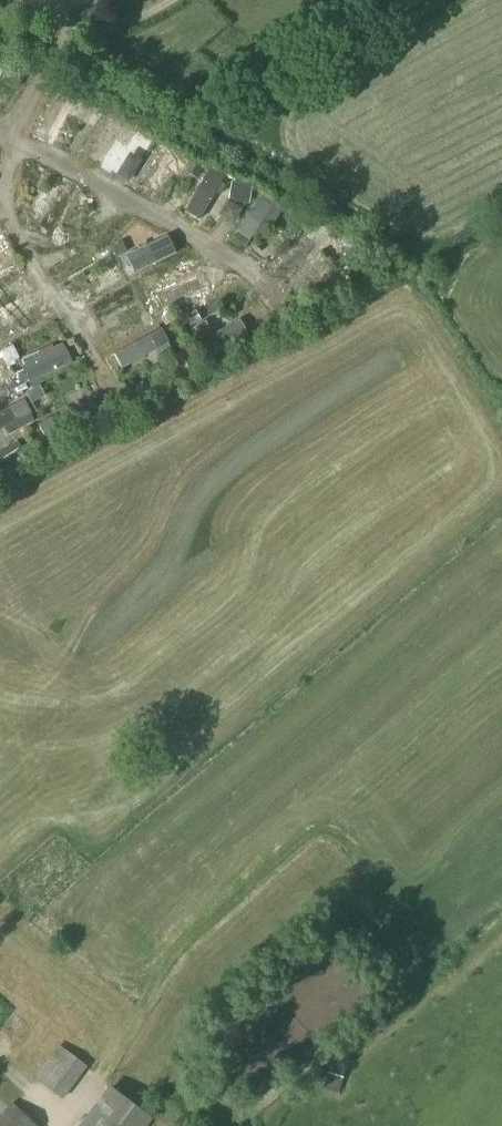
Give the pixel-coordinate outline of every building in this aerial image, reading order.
[(121,137),(136,156),(152,143),(130,115),(92,144),(100,154),(121,137)] [(157,142),(140,173),(156,181),(173,150),(157,142)] [(223,209),(226,190),(251,193),(254,172),(225,168),(224,180),(199,176),(195,205),(223,209)] [(227,206),(239,213),(247,198),(235,191),(227,206)] [(277,201),(264,193),(236,234),(249,242),(277,201)] [(72,213),(82,224),(94,212),(83,201),(72,213)] [(176,229),(141,245),(147,259),(182,243),(176,229)] [(341,229),(328,236),(339,255),(351,248),(341,229)] [(16,258),(7,241),(0,245),(0,267),(16,258)] [(102,285),(130,270),(122,255),(93,270),(102,285)] [(217,260),(170,277),(176,294),(223,277),(217,260)] [(45,315),(35,289),(17,296),(21,307),(0,316),(0,323),(3,331),(45,315)] [(209,334),(220,329),(212,311),(201,316),(209,334)] [(127,358),(163,342),(156,327),(120,343),(127,358)] [(6,342),(13,357),(26,351),(19,336),(6,342)] [(34,371),(75,359),(68,337),(28,348),(34,371)] [(12,401),(19,410),(0,424),(0,432),(5,438),(27,422),(21,414),(35,403),(26,390),(12,401)] [(84,1067),(57,1047),(33,1079),(60,1100),(84,1067)] [(108,1089),(79,1125),(147,1125),(150,1122),(108,1089)] [(9,1105),(0,1116),(0,1125),(31,1125),(9,1105)]
